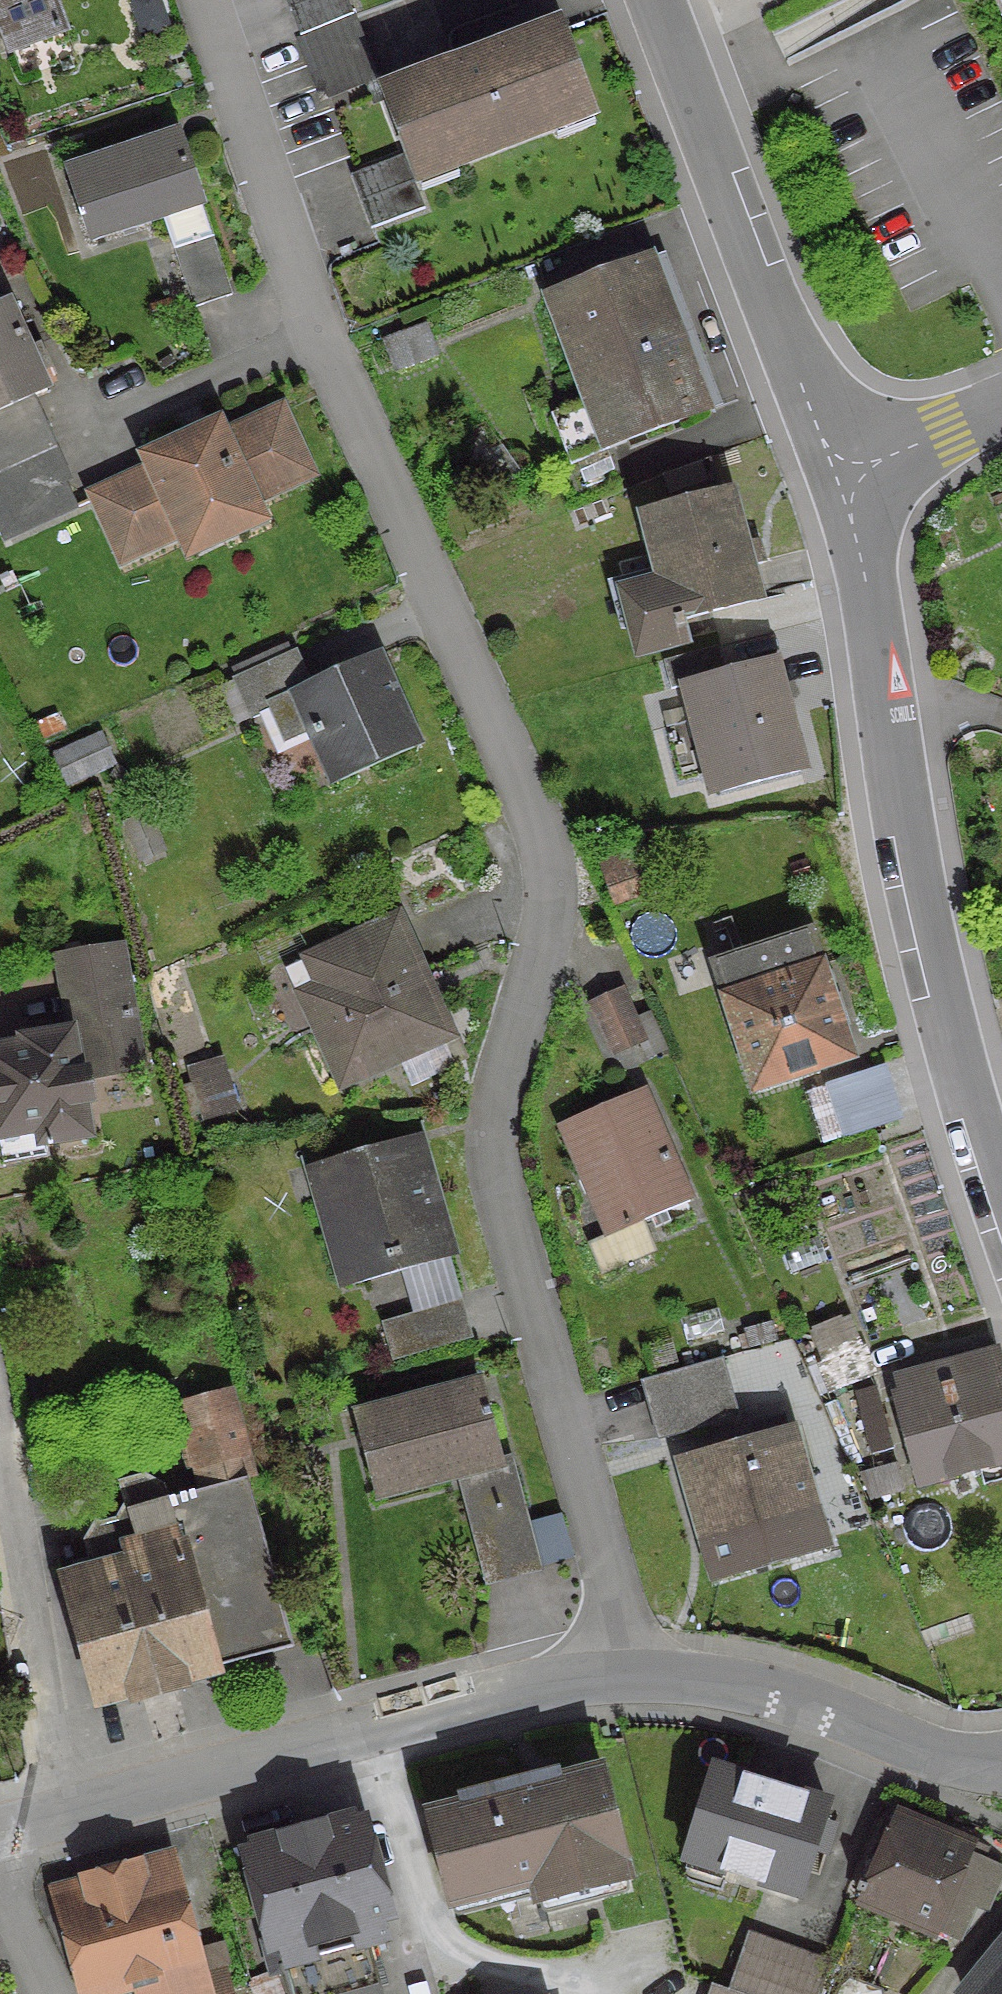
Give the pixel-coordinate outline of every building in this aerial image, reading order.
[(4,51),(58,32),(46,0),(0,0),(0,39),(4,51)] [(294,38),(347,17),(341,0),(279,0),(294,38)] [(294,38),(290,39),(314,102),(371,80),(347,17),(294,38)] [(378,99),(409,181),(585,114),(554,32),(378,99)] [(62,171),(86,243),(157,219),(168,252),(206,239),(171,134),(62,171)] [(418,210),(398,156),(344,177),(365,230),(418,210)] [(187,309),(225,296),(206,239),(168,252),(187,309)] [(587,413),(550,427),(564,464),(708,411),(676,324),(666,328),(642,264),(651,260),(651,258),(544,298),(587,413)] [(22,400),(40,392),(2,306),(0,306),(0,472),(45,452),(22,400)] [(431,357),(420,327),(377,343),(389,373),(431,357)] [(241,501),(300,474),(273,415),(214,442),(209,433),(146,462),(150,471),(91,498),(118,557),(177,531),(185,549),(249,519),(241,501)] [(60,485),(45,452),(0,472),(0,512),(60,485)] [(749,602),(721,494),(640,516),(658,584),(619,595),(635,653),(678,642),(672,622),(749,602)] [(707,773),(713,794),(794,772),(765,664),(721,676),(714,647),(657,662),(664,691),(684,686),(693,720),(659,728),(673,782),(707,773)] [(272,755),(308,739),(323,771),(406,734),(373,661),(305,691),(289,655),(230,682),(247,719),(255,716),(272,755)] [(82,747),(54,759),(62,779),(91,767),(82,747)] [(588,849),(607,905),(642,893),(623,837),(588,849)] [(311,1034),(316,1031),(338,1080),(438,1035),(389,925),(283,973),(311,1034)] [(722,1001),(750,1087),(841,1057),(801,933),(736,954),(748,992),(722,1001)] [(63,1022),(125,1012),(114,950),(52,960),(63,1022)] [(613,993),(587,1005),(609,1054),(635,1043),(613,993)] [(0,1051),(0,1165),(41,1158),(39,1144),(81,1137),(76,1104),(83,1103),(79,1076),(71,1077),(65,1035),(18,1043),(18,1048),(0,1051)] [(396,1070),(404,1085),(446,1065),(439,1051),(396,1070)] [(897,1064),(833,1084),(850,1138),(914,1118),(897,1064)] [(192,1096),(201,1127),(232,1117),(222,1087),(192,1096)] [(683,1203),(635,1091),(555,1125),(615,1265),(645,1252),(633,1224),(683,1203)] [(409,1151),(313,1178),(341,1275),(437,1247),(409,1151)] [(440,1307),(375,1326),(385,1361),(450,1343),(440,1307)] [(881,1378),(865,1327),(829,1339),(845,1389),(881,1378)] [(990,1353),(891,1379),(897,1399),(892,1400),(915,1483),(1001,1459),(1001,1436),(997,1416),(1001,1415),(1001,1393),(990,1353)] [(642,1379),(658,1437),(730,1417),(714,1360),(642,1379)] [(483,1410),(478,1411),(473,1389),(354,1421),(372,1492),(491,1460),(480,1418),(485,1417),(483,1410)] [(117,1541),(90,1526),(81,1542),(87,1564),(69,1569),(63,1577),(59,1578),(93,1703),(126,1694),(128,1699),(177,1685),(175,1680),(209,1671),(209,1668),(286,1648),(218,1394),(169,1407),(184,1465),(194,1463),(202,1491),(159,1502),(155,1489),(137,1479),(116,1485),(131,1537),(117,1541)] [(784,1433),(678,1463),(711,1581),(802,1555),(791,1517),(806,1513),(784,1433)] [(465,1520),(482,1582),(530,1570),(514,1507),(465,1520)] [(456,1806),(421,1815),(444,1905),(527,1884),(531,1903),(623,1880),(595,1770),(528,1787),(526,1780),(454,1798),(456,1806)] [(794,1893),(821,1807),(706,1771),(679,1857),(794,1893)] [(977,1907),(993,1868),(888,1823),(856,1898),(931,1929),(930,1931),(948,1939),(965,1902),(977,1907)] [(377,1917),(352,1825),(245,1854),(268,1939),(255,1943),(264,1976),(281,1972),(289,1993),(370,1993),(356,1944),(379,1937),(374,1918),(377,1917)] [(89,1903),(59,1911),(81,1993),(129,1981),(132,1992),(134,1991),(135,1993),(196,1993),(161,1863),(84,1884),(89,1903)] [(741,1938),(722,1991),(730,1993),(812,1993),(822,1967),(741,1938)] [(960,1993),(1001,1993),(1001,1943),(960,1993)] [(722,1991),(707,1986),(704,1993),(730,1993),(722,1991)]
